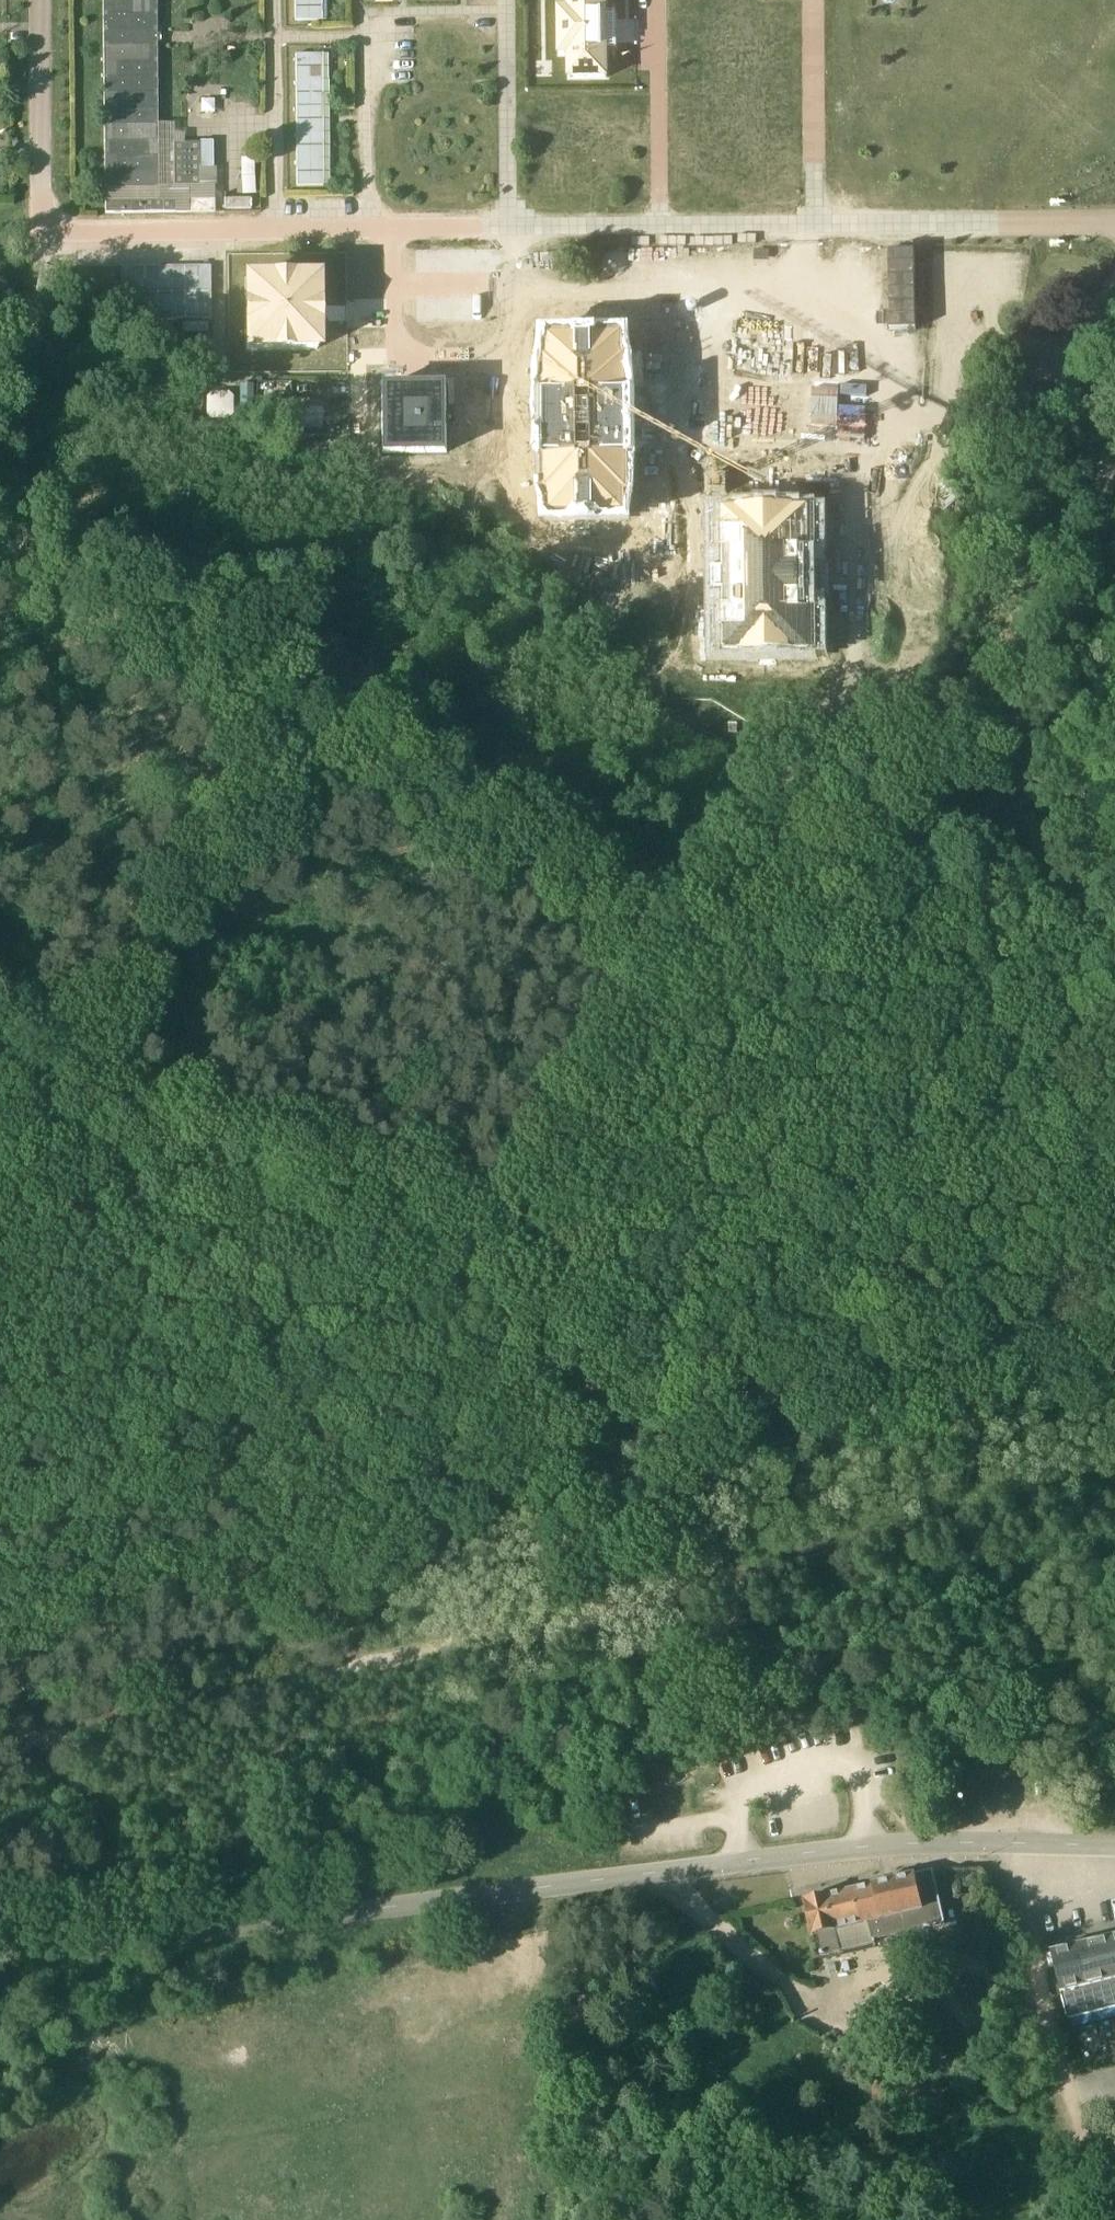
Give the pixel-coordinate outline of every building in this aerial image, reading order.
[(105,214),(215,213),(215,199),(188,200),(187,138),(170,138),(170,190),(158,190),(157,0),(103,0),(105,214)] [(295,20),(322,20),(322,0),(295,0),(295,20)] [(607,15),(607,0),(569,0),(569,9),(560,9),(560,55),(570,55),(570,78),(607,78),(607,48),(607,15)] [(322,55),(295,55),(297,186),(324,186),(322,55)] [(175,117),(175,63),(161,63),(160,117),(175,117)] [(310,273),(331,273),(331,320),(345,320),(345,256),(310,255),(310,273)] [(132,268),(133,294),(145,294),(145,320),(211,320),(210,267),(132,268)] [(315,281),(248,281),(249,349),(316,348),(315,281)] [(641,299),(556,300),(556,461),(641,461),(641,299)] [(445,388),(381,388),(381,452),(445,452),(445,388)] [(324,428),(325,405),(289,405),(288,427),(324,428)] [(827,516),(811,516),(811,511),(724,512),(725,655),(812,655),(812,651),(828,651),(828,608),(812,609),(811,599),(828,598),(830,598),(830,568),(827,568),(811,568),(811,556),(827,556),(827,516)] [(934,1870),(805,1900),(813,1934),(817,1933),(822,1955),(842,1951),(842,1950),(876,1942),(875,1940),(946,1924),(934,1870)] [(1052,1952),(1068,2018),(1114,2007),(1114,1937),(1052,1952)]
